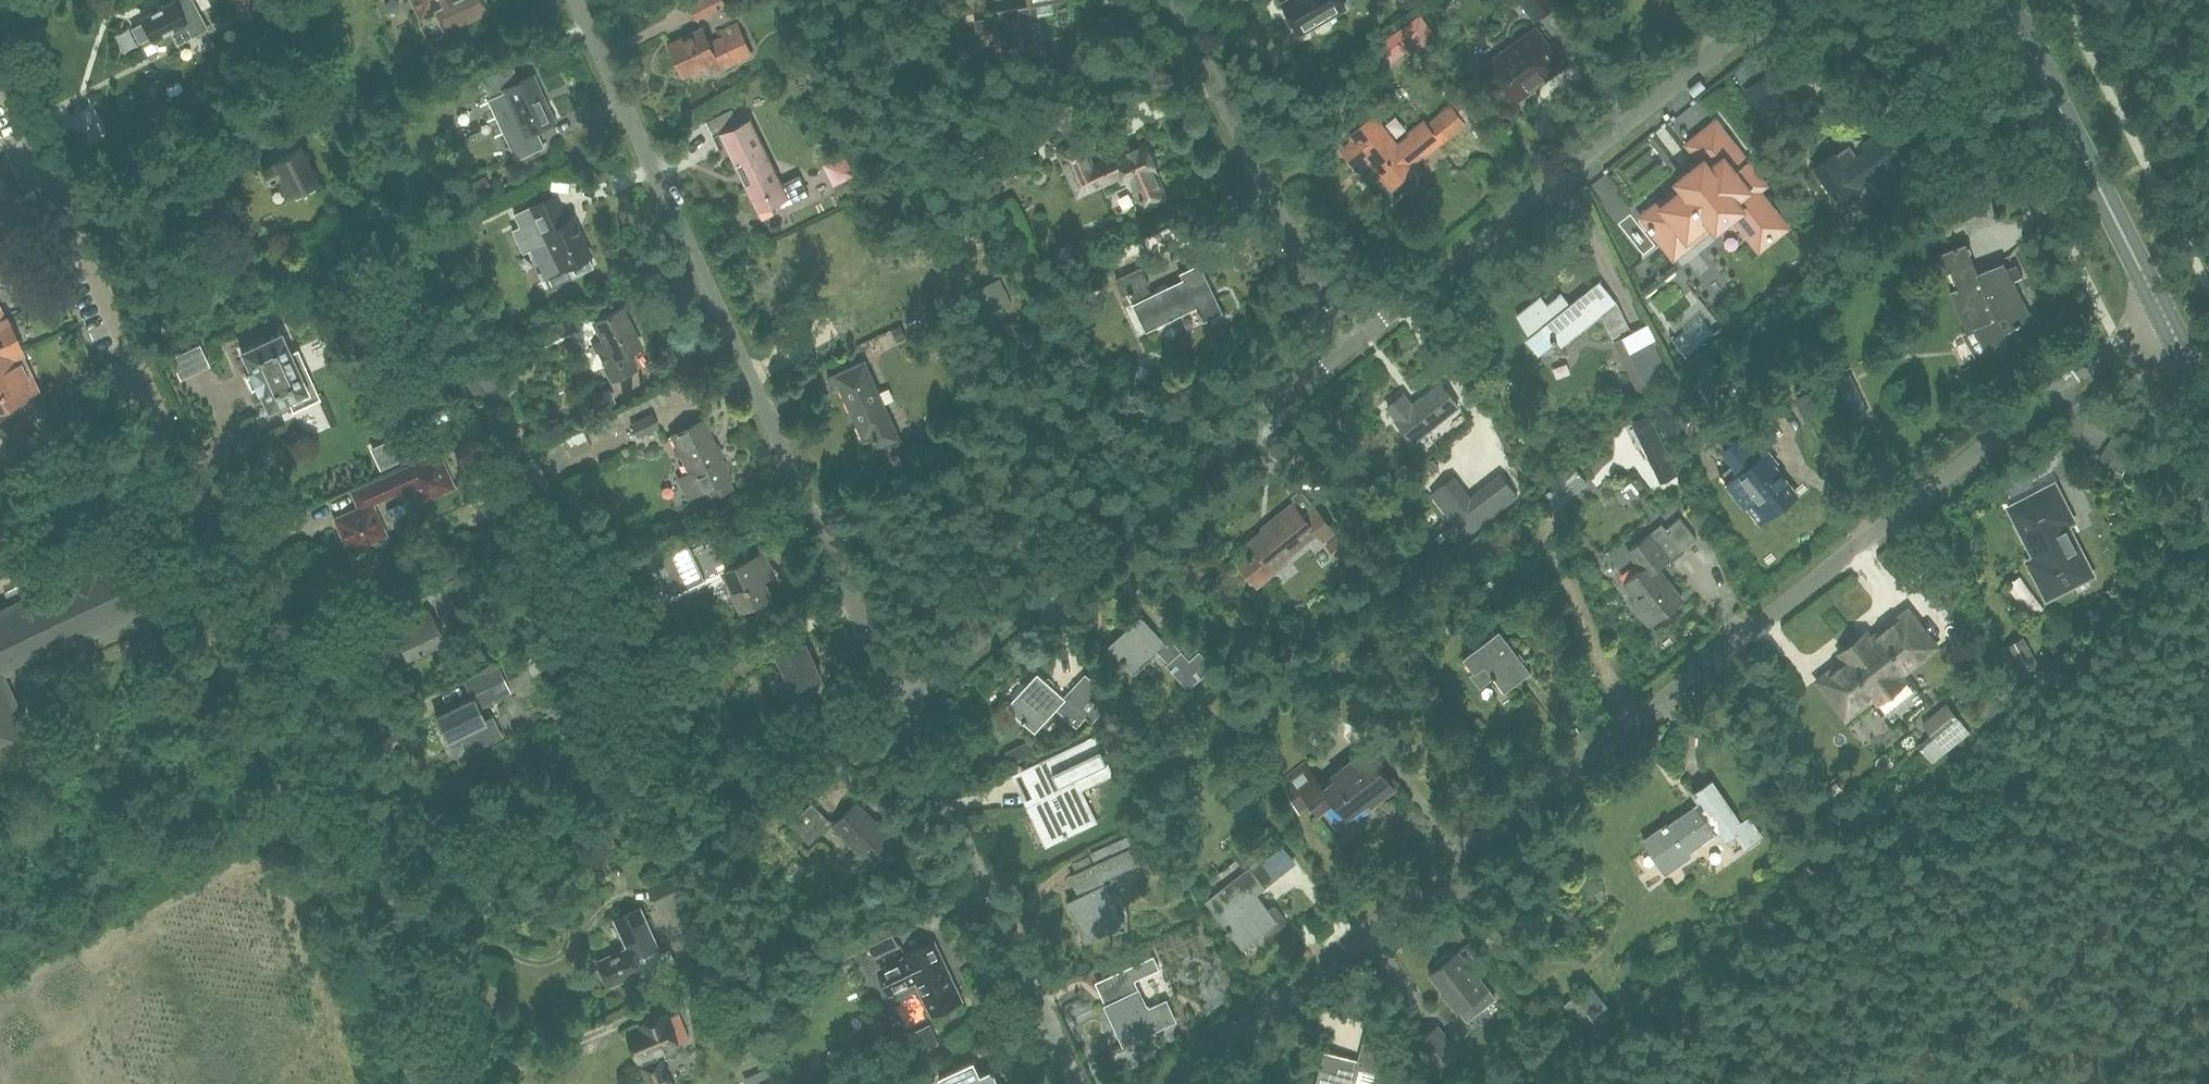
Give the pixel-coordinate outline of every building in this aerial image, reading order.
[(130,26),(138,42),(148,36),(149,38),(168,28),(176,42),(206,26),(192,0),(171,0),(139,17),(140,21),(130,26)] [(259,11),(254,0),(232,0),(242,20),(259,11)] [(439,11),(446,27),(488,7),(485,0),(410,0),(419,20),(439,11)] [(727,4),(725,0),(693,0),(688,2),(696,19),(727,4)] [(1030,5),(995,10),(995,15),(975,18),(977,28),(997,25),(1000,48),(1037,42),(1034,20),(1040,19),(1037,2),(1052,0),(1029,0),(1030,5)] [(1300,30),(1344,4),(1342,0),(1283,0),(1300,30)] [(1403,25),(1415,42),(1431,30),(1419,14),(1403,25)] [(721,30),(723,35),(710,41),(702,27),(670,43),(685,74),(714,59),(719,69),(753,52),(737,22),(721,30)] [(1532,86),(1527,80),(1558,58),(1535,26),(1480,66),(1500,95),(1496,101),(1500,111),(1511,113),(1518,104),(1516,98),(1532,86)] [(532,73),(501,88),(486,95),(504,132),(516,159),(544,146),(535,128),(554,119),(532,73)] [(1779,106),(1770,93),(1755,103),(1764,116),(1779,106)] [(1413,171),(1410,168),(1413,166),(1409,160),(1426,147),(1427,149),(1462,121),(1449,105),(1425,123),(1423,119),(1411,129),(1413,130),(1396,144),(1373,115),(1350,132),(1355,137),(1343,147),(1356,164),(1368,154),(1391,184),(1392,183),(1395,186),(1398,188),(1402,189),(1407,189),(1411,187),(1414,184),(1415,179),(1415,175),(1413,171)] [(807,188),(800,175),(800,174),(784,181),(752,117),(715,135),(721,148),(727,145),(759,211),(775,204),(778,208),(809,194),(807,188)] [(1858,186),(1897,159),(1915,146),(1900,124),(1881,138),(1858,154),(1850,143),(1836,153),(1835,151),(1814,167),(1840,203),(1860,189),(1858,186)] [(1154,172),(1158,170),(1145,142),(1133,148),(1132,146),(1095,163),(1083,134),(1055,147),(1077,197),(1105,185),(1103,181),(1124,172),(1129,183),(1132,181),(1144,209),(1166,199),(1154,172)] [(1668,192),(1640,214),(1648,224),(1646,225),(1649,229),(1650,228),(1671,254),(1711,223),(1714,227),(1738,208),(1764,241),(1784,226),(1755,189),(1762,183),(1745,162),(1749,158),(1748,157),(1744,161),(1724,135),(1697,156),(1701,160),(1695,164),(1699,168),(1686,178),(1682,174),(1676,179),(1683,188),(1671,197),(1668,192)] [(861,136),(840,145),(849,166),(870,157),(861,136)] [(293,196),(318,184),(299,145),(291,149),(290,147),(267,158),(267,160),(258,164),(266,180),(275,175),(284,194),(290,191),(293,196)] [(490,187),(484,175),(465,184),(471,196),(490,187)] [(519,225),(511,228),(521,251),(529,247),(548,287),(570,277),(584,270),(579,259),(588,255),(580,239),(582,238),(575,224),(561,230),(546,197),(513,213),(519,225)] [(0,213),(11,208),(6,198),(0,201),(0,213)] [(1951,270),(1958,287),(1950,290),(1966,331),(1963,332),(1978,359),(1990,353),(1987,348),(2006,337),(2003,330),(2031,316),(2012,277),(2023,273),(2017,260),(2007,264),(2004,255),(1975,266),(1973,261),(1965,242),(1939,252),(1946,272),(1951,270)] [(1204,317),(1223,308),(1203,268),(1199,270),(1196,263),(1182,269),(1185,275),(1153,291),(1148,281),(1150,280),(1143,264),(1117,276),(1124,292),(1130,289),(1148,327),(1197,303),(1204,317)] [(937,279),(945,296),(973,283),(965,266),(937,279)] [(1000,277),(967,293),(978,317),(1011,301),(1000,277)] [(1613,339),(1629,331),(1614,301),(1597,280),(1568,303),(1559,291),(1544,303),(1537,293),(1513,312),(1520,322),(1529,336),(1542,326),(1545,324),(1561,345),(1601,314),(1613,339)] [(1071,317),(1066,304),(1058,308),(1063,320),(1071,317)] [(638,368),(629,351),(640,345),(621,306),(593,319),(602,336),(590,342),(610,382),(638,368)] [(35,389),(17,351),(22,349),(7,317),(3,319),(0,313),(0,405),(35,389)] [(547,342),(578,327),(571,313),(540,328),(547,342)] [(1674,338),(1673,340),(1679,347),(1685,355),(1705,339),(1713,333),(1706,325),(1701,318),(1692,325),(1683,333),(1682,332),(1678,335),(1674,338)] [(893,330),(897,338),(906,333),(902,326),(893,330)] [(249,369),(247,370),(256,389),(257,389),(267,409),(307,391),(279,331),(239,349),(249,369)] [(1661,353),(1657,345),(1645,350),(1632,356),(1637,366),(1642,376),(1633,380),(1637,389),(1641,398),(1658,390),(1674,383),(1661,353)] [(1156,385),(1166,358),(1155,354),(1150,367),(1138,362),(1133,375),(1156,385)] [(486,356),(459,369),(472,397),(499,383),(486,356)] [(865,440),(873,436),(879,448),(901,438),(896,426),(897,425),(866,358),(828,376),(834,388),(840,385),(865,440)] [(1827,383),(1846,424),(1869,413),(1850,372),(1827,383)] [(1412,440),(1458,403),(1440,382),(1412,405),(1402,392),(1387,405),(1397,416),(1395,418),(1412,440)] [(1806,420),(1834,406),(1824,386),(1796,400),(1806,420)] [(1690,420),(1669,394),(1651,409),(1673,434),(1690,420)] [(658,425),(652,411),(631,422),(637,435),(658,425)] [(1635,422),(1661,478),(1677,471),(1650,415),(1635,422)] [(733,486),(728,476),(730,475),(703,418),(671,433),(688,470),(676,476),(687,498),(706,488),(710,497),(733,486)] [(1761,419),(1749,429),(1764,448),(1776,438),(1761,419)] [(1501,426),(1496,429),(1506,449),(1511,446),(1501,426)] [(563,438),(571,455),(591,446),(583,429),(563,438)] [(2134,446),(2124,439),(2115,433),(2100,455),(2119,468),(2134,446)] [(477,434),(454,445),(464,466),(487,455),(477,434)] [(1744,508),(1746,507),(1758,522),(1770,513),(1771,514),(1796,494),(1773,465),(1777,462),(1769,452),(1758,460),(1740,437),(1721,451),(1738,472),(1724,483),(1744,508)] [(349,489),(357,508),(334,518),(348,550),(382,535),(369,505),(410,487),(417,503),(455,487),(438,449),(349,489)] [(507,484),(498,465),(483,471),(489,484),(494,482),(497,489),(490,492),(499,511),(514,505),(505,485),(507,484)] [(1461,487),(1453,477),(1442,485),(1431,493),(1439,503),(1447,514),(1458,506),(1469,497),(1461,487)] [(1567,497),(1557,483),(1546,492),(1556,506),(1567,497)] [(2091,578),(2065,528),(2056,509),(2063,506),(2053,487),(2007,510),(2033,560),(2026,564),(2046,602),(2091,578)] [(1297,503),(1296,504),(1292,499),(1262,525),(1264,527),(1250,538),(1266,557),(1247,572),(1258,586),(1290,561),(1285,554),(1315,529),(1324,540),(1337,530),(1316,504),(1314,505),(1301,488),(1291,496),(1297,503)] [(15,535),(5,515),(0,517),(0,542),(15,535)] [(1641,568),(1623,583),(1634,598),(1630,601),(1650,625),(1684,597),(1659,566),(1671,556),(1671,557),(1691,541),(1690,540),(1696,536),(1680,516),(1666,527),(1662,521),(1650,531),(1626,550),(1641,568)] [(1352,546),(1340,531),(1326,542),(1338,557),(1352,546)] [(651,561),(659,578),(695,561),(687,544),(651,561)] [(763,551),(723,570),(741,608),(771,594),(764,579),(769,577),(765,568),(770,566),(763,551)] [(142,605),(119,554),(96,565),(94,559),(55,577),(58,583),(0,610),(0,672),(142,605)] [(418,595),(424,608),(390,624),(405,655),(442,637),(431,615),(456,604),(445,582),(418,595)] [(1822,681),(1848,714),(1872,696),(1876,701),(1903,679),(1898,672),(1931,645),(1907,615),(1872,642),(1866,635),(1842,654),(1848,661),(1822,681)] [(1180,627),(1165,641),(1142,616),(1110,645),(1134,671),(1156,652),(1189,687),(1214,665),(1180,627)] [(1480,686),(1494,675),(1505,690),(1531,670),(1499,628),(1464,655),(1475,669),(1470,672),(1480,686)] [(2036,663),(2023,635),(2004,644),(2018,672),(2036,663)] [(818,695),(811,679),(821,674),(806,639),(778,651),(792,684),(783,688),(792,707),(818,695)] [(720,656),(724,666),(744,658),(740,648),(720,656)] [(463,680),(472,697),(434,715),(445,738),(458,732),(467,751),(499,736),(492,721),(485,724),(476,706),(509,690),(497,664),(463,680)] [(1086,672),(1064,696),(1039,673),(1008,705),(1034,729),(1056,706),(1076,726),(1090,711),(1096,717),(1113,699),(1086,672)] [(23,726),(0,677),(0,737),(23,726)] [(505,700),(496,705),(506,723),(515,718),(505,700)] [(1947,701),(1922,721),(1940,744),(1950,736),(1955,743),(1970,730),(1947,701)] [(1035,800),(1029,803),(1039,823),(1048,843),(1073,832),(1098,821),(1090,804),(1081,786),(1098,779),(1114,771),(1105,752),(1096,733),(1075,743),(1055,752),(1058,759),(1061,766),(1047,773),(1033,779),(1037,788),(1041,798),(1035,800)] [(1021,759),(1014,746),(1005,751),(1011,764),(1021,759)] [(1318,815),(1335,802),(1347,817),(1379,792),(1382,795),(1396,784),(1370,752),(1325,787),(1305,760),(1281,778),(1298,812),(1310,804),(1318,815)] [(1694,811),(1693,809),(1645,842),(1665,870),(1687,855),(1684,850),(1718,827),(1726,839),(1737,831),(1745,844),(1760,835),(1749,817),(1741,822),(1712,780),(1694,793),(1702,804),(1694,811)] [(813,801),(790,823),(809,842),(832,820),(813,801)] [(873,862),(895,840),(857,801),(835,823),(873,862)] [(1090,852),(1095,863),(1071,874),(1078,888),(1083,886),(1085,891),(1074,897),(1069,899),(1076,914),(1079,913),(1091,936),(1087,938),(1087,939),(1096,935),(1124,921),(1103,877),(1141,859),(1129,834),(1090,852)] [(1237,857),(1247,869),(1262,857),(1252,845),(1237,857)] [(1277,877),(1263,859),(1262,857),(1247,869),(1228,884),(1207,900),(1242,945),(1263,929),(1267,934),(1270,933),(1285,922),(1286,918),(1276,905),(1273,904),(1269,908),(1257,893),(1277,877)] [(669,893),(662,896),(666,905),(674,923),(693,915),(684,897),(687,895),(677,872),(662,879),(669,893)] [(660,952),(658,949),(659,948),(641,907),(615,919),(628,947),(599,960),(610,985),(642,971),(644,976),(676,962),(670,948),(660,952)] [(901,945),(885,913),(860,926),(861,929),(839,940),(847,956),(868,945),(874,958),(901,945)] [(906,955),(881,967),(892,990),(917,979),(925,997),(932,1012),(947,1005),(961,998),(954,981),(935,940),(905,954),(906,955)] [(1437,967),(1430,973),(1447,995),(1446,997),(1458,1012),(1460,1010),(1467,1019),(1495,997),(1488,988),(1459,950),(1451,956),(1450,953),(1447,953),(1436,962),(1435,965),(1437,967)] [(1131,965),(1096,981),(1125,1042),(1175,1018),(1166,999),(1149,1007),(1147,1003),(1145,1004),(1133,979),(1159,967),(1154,955),(1131,965)] [(694,1000),(716,990),(709,975),(687,985),(694,1000)] [(1590,1014),(1597,1024),(1614,1011),(1591,981),(1574,994),(1590,1014)] [(642,1058),(644,1064),(642,1064),(650,1083),(672,1083),(660,1056),(658,1057),(656,1052),(677,1044),(673,1034),(684,1029),(678,1014),(667,1019),(665,1016),(644,1024),(645,1029),(630,1035),(639,1059),(642,1058)] [(1317,1083),(1371,1083),(1375,1069),(1395,1075),(1407,1032),(1368,1021),(1357,1059),(1326,1050),(1317,1083)] [(924,1049),(940,1042),(931,1023),(916,1030),(924,1049)] [(1459,1050),(1439,1023),(1415,1041),(1435,1067),(1459,1050)] [(993,1067),(980,1073),(974,1058),(938,1074),(943,1083),(1000,1083),(993,1067)] [(744,1078),(746,1083),(775,1083),(767,1067),(744,1078)]
